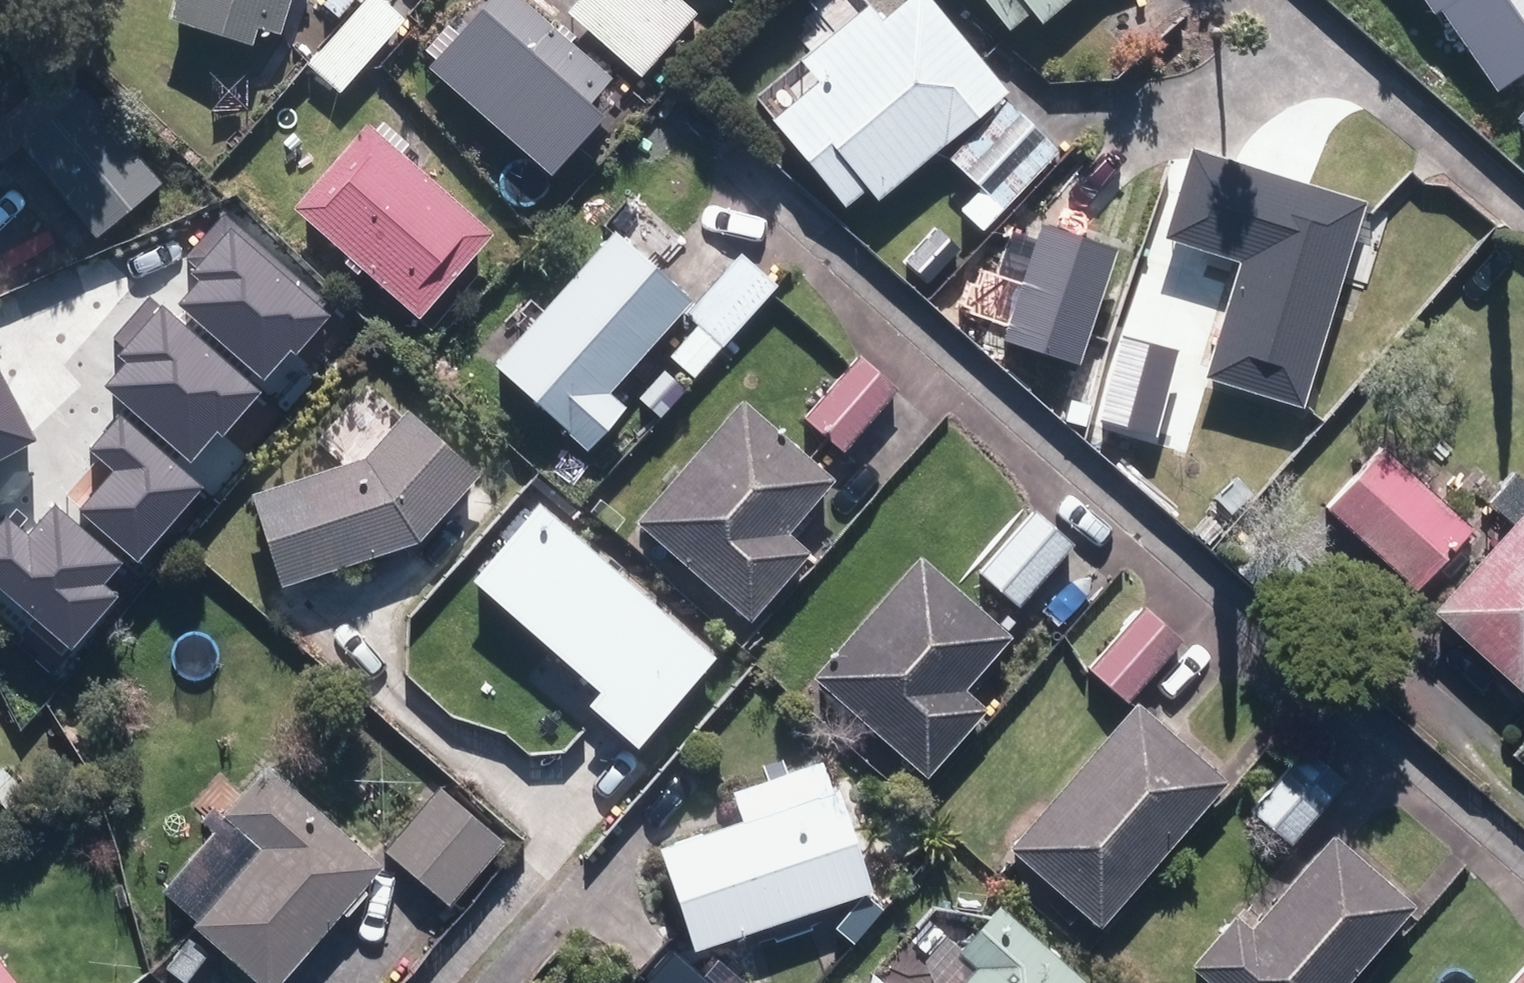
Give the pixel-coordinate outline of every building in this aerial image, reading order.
[(253,40),(259,22),(283,30),(292,0),(177,0),(172,15),(253,40)] [(407,17),(387,0),(362,0),(361,0),(307,60),(309,62),(341,90),(407,17)] [(552,172),(607,111),(591,98),(613,73),(530,0),(488,0),(431,65),(552,172)] [(671,44),(621,0),(579,0),(570,10),(644,75),(671,44)] [(671,44),(700,11),(688,0),(621,0),(671,44)] [(847,202),(868,185),(878,197),(1009,87),(935,0),(908,0),(881,23),(867,6),(805,60),(820,78),(774,117),(847,202)] [(1012,28),(1035,9),(1044,19),(1068,0),(989,0),(1012,28)] [(1123,47),(1162,7),(1155,0),(1129,0),(1102,28),(1123,47)] [(1499,89),(1523,72),(1523,0),(1430,0),(1437,10),(1440,7),(1499,89)] [(1013,40),(1036,64),(1058,43),(1034,19),(1013,40)] [(24,140),(98,234),(163,182),(88,87),(24,140)] [(961,207),(982,228),(1061,148),(1008,97),(952,157),(982,187),(961,207)] [(295,206),(420,315),(495,231),(403,151),(412,140),(385,117),(377,126),(370,122),(295,206)] [(1208,373),(1303,404),(1368,200),(1192,143),(1163,232),(1245,258),(1208,373)] [(1065,190),(1098,219),(1135,176),(1103,148),(1065,190)] [(179,346),(258,354),(268,222),(190,215),(179,346)] [(1003,337),(1081,362),(1118,246),(1042,222),(1038,234),(1013,226),(1000,272),(1022,279),(1003,337)] [(500,361),(595,444),(628,406),(610,391),(694,293),(618,227),(500,361)] [(671,353),(698,375),(777,281),(744,253),(693,314),(700,320),(671,353)] [(1104,424),(1160,437),(1181,346),(1126,332),(1104,424)] [(808,416),(846,448),(899,385),(862,354),(808,416)] [(108,575),(119,467),(160,470),(161,466),(187,468),(190,434),(159,430),(163,391),(0,373),(0,453),(2,453),(2,450),(11,450),(0,552),(0,564),(108,575)] [(641,517),(752,615),(811,550),(786,528),(833,476),(745,399),(641,517)] [(1383,448),(1328,505),(1379,550),(1415,582),(1416,584),(1467,527),(1383,448)] [(1520,682),(1523,677),(1523,476),(1516,468),(1489,499),(1516,523),(1439,608),(1520,682)] [(384,671),(474,710),(531,580),(522,490),(428,499),(433,559),(384,671)] [(559,520),(583,541),(602,521),(579,498),(559,520)] [(985,572),(1021,603),(1076,542),(1038,511),(985,572)] [(818,673),(929,774),(989,708),(963,685),(1010,634),(925,556),(818,673)] [(1095,667),(1128,697),(1182,636),(1148,607),(1095,667)] [(454,755),(517,808),(573,744),(510,689),(454,755)] [(1016,845),(1105,922),(1229,779),(1140,702),(1016,845)] [(1258,810),(1296,840),(1347,776),(1309,746),(1258,810)] [(265,982),(277,982),(386,863),(269,758),(222,810),(265,848),(197,922),(265,982)] [(659,846),(696,949),(875,887),(839,782),(832,785),(824,760),(739,790),(748,815),(659,846)] [(388,849),(453,903),(507,839),(443,785),(388,849)] [(1414,903),(1332,832),(1251,927),(1238,916),(1197,965),(1218,982),(1345,982),(1414,903)] [(1003,906),(965,950),(982,965),(967,982),(1093,982),(1003,906)] [(169,966),(187,981),(211,952),(193,937),(169,966)] [(656,982),(718,982),(670,941),(643,971),(656,982)] [(1512,982),(1523,982),(1523,970),(1512,982)]
